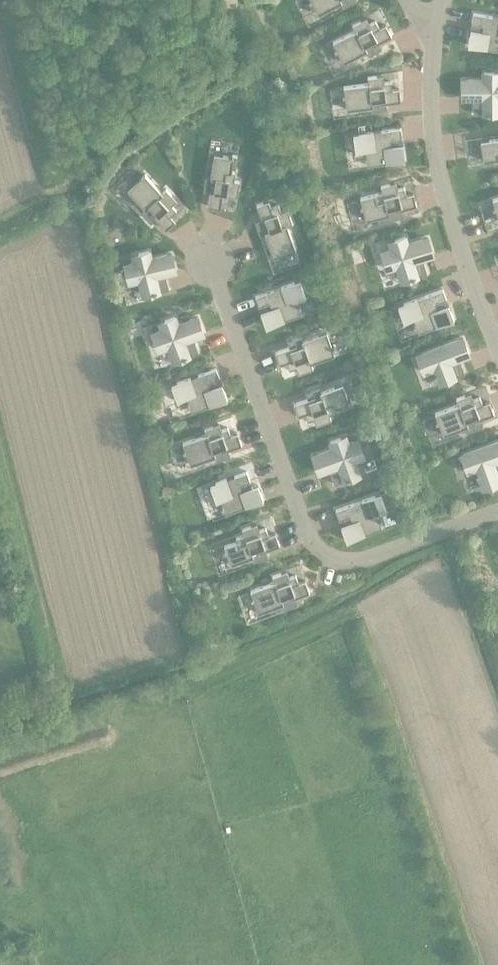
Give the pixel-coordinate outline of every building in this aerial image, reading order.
[(343,6),(351,2),(350,0),(311,0),(318,13),(340,1),(343,6)] [(473,13),(472,22),(483,24),(482,31),(470,29),(468,45),(497,50),(497,17),(473,13)] [(366,50),(368,54),(376,51),(372,44),(390,35),(385,25),(379,28),(375,21),(368,24),(365,18),(353,24),(355,30),(334,41),(344,61),(366,50)] [(462,80),(462,96),(484,96),(484,103),(473,103),(473,113),(497,113),(497,72),(484,72),(484,80),(462,80)] [(369,83),(344,86),(347,109),(371,106),(370,100),(381,99),(381,102),(386,101),(386,102),(400,100),(399,88),(391,89),(390,81),(383,82),(382,75),(368,77),(369,83)] [(367,163),(403,159),(401,144),(391,146),(390,138),(401,137),(400,128),(353,134),(355,149),(365,148),(367,163)] [(481,141),(483,159),(497,157),(497,161),(497,139),(481,141)] [(208,205),(219,207),(220,200),(229,201),(230,193),(236,194),(238,181),(232,180),(234,171),(230,171),(232,157),(215,154),(211,177),(205,176),(204,184),(211,185),(208,205)] [(152,213),(165,228),(174,220),(169,215),(175,209),(170,203),(174,199),(165,189),(161,193),(144,174),(128,189),(145,208),(141,211),(147,218),(152,213)] [(382,192),(360,197),(366,218),(377,216),(379,221),(398,217),(396,209),(415,204),(412,194),(405,195),(403,187),(396,189),(394,183),(381,186),(382,192)] [(266,232),(274,256),(295,248),(286,224),(291,223),(287,210),(281,212),(278,205),(270,208),(268,201),(257,205),(264,223),(257,226),(260,234),(266,232)] [(402,281),(416,276),(416,275),(426,272),(424,264),(413,267),(411,259),(432,253),(427,238),(406,245),(404,237),(390,241),(392,249),(382,252),(386,267),(397,264),(402,281)] [(143,294),(168,288),(166,279),(156,281),(154,274),(175,269),(171,254),(150,259),(148,251),(133,255),(135,263),(125,265),(129,280),(140,278),(143,294)] [(305,295),(299,280),(255,296),(259,305),(269,301),(272,307),(261,311),(266,326),(301,313),(295,299),(305,295)] [(419,331),(453,319),(448,305),(437,309),(434,302),(445,298),(442,289),(398,305),(404,320),(414,317),(419,331)] [(168,345),(174,360),(198,351),(194,342),(184,346),(182,340),(203,332),(197,317),(177,324),(174,316),(160,322),(162,329),(152,333),(158,349),(168,345)] [(297,365),(299,371),(312,367),(310,362),(333,353),(326,333),(302,341),(300,335),(292,338),(295,345),(276,352),(279,362),(286,360),(289,368),(297,365)] [(462,338),(418,355),(424,370),(434,366),(440,382),(454,376),(464,372),(460,364),(450,367),(448,361),(468,353),(462,338)] [(192,411),(227,398),(221,383),(210,387),(208,381),(218,377),(215,368),(171,384),(177,400),(187,396),(192,411)] [(315,417),(317,423),(330,418),(328,413),(336,410),(335,406),(348,402),(342,385),(321,392),(319,387),(311,390),(313,397),(294,403),(298,414),(305,411),(307,419),(315,417)] [(435,413),(443,433),(467,424),(469,429),(477,426),(474,420),(493,413),(489,402),(482,405),(479,397),(471,400),(469,394),(457,399),(459,404),(435,413)] [(216,460),(225,457),(222,449),(240,443),(237,433),(229,435),(227,428),(220,430),(218,424),(205,428),(207,434),(183,442),(190,463),(215,455),(216,460)] [(331,474),(334,483),(359,474),(353,458),(363,455),(357,440),(347,443),(344,436),(330,441),(333,448),(313,456),(318,470),(338,463),(341,470),(331,474)] [(497,459),(497,442),(462,455),(467,470),(476,467),(483,487),(497,482),(497,479),(497,477),(497,476),(497,466),(496,460),(497,459)] [(226,512),(263,499),(258,484),(241,490),(239,483),(249,480),(246,471),(210,484),(219,509),(224,507),(226,512)] [(380,527),(375,512),(385,509),(379,494),(336,509),(339,518),(350,514),(352,521),(341,525),(347,539),(380,527)] [(252,556),(254,560),(263,557),(260,550),(279,544),(275,532),(268,535),(265,527),(258,530),(256,524),(242,528),(244,534),(236,536),(237,540),(224,545),(230,563),(252,556)] [(283,608),(293,604),(290,597),(309,591),(305,579),(297,582),(295,574),(288,577),(286,570),(272,575),(274,581),(250,589),(258,611),(281,602),(283,608)]
